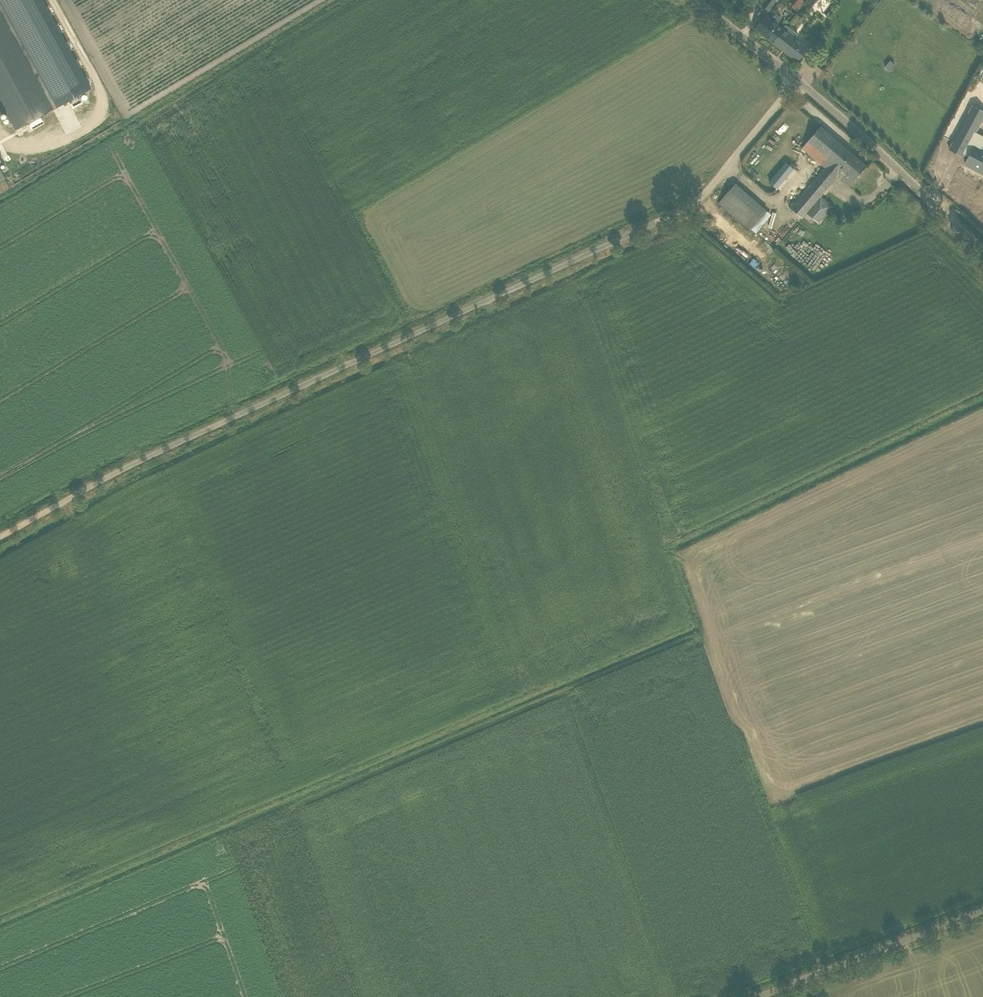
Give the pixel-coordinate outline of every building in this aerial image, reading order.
[(53,110),(62,105),(66,111),(83,101),(80,95),(89,90),(40,0),(0,0),(0,14),(53,110)] [(762,6),(768,11),(776,1),(775,0),(766,0),(762,6)] [(803,1),(802,0),(788,0),(787,1),(797,9),(803,1)] [(15,131),(53,110),(0,14),(0,104),(15,131)] [(755,28),(773,42),(783,29),(777,24),(781,20),(781,17),(777,14),(774,14),(770,19),(765,15),(755,28)] [(773,42),(798,62),(808,48),(783,29),(773,42)] [(963,163),(982,173),(982,155),(978,152),(981,146),(969,139),(982,114),(982,111),(971,104),(947,148),(961,155),(962,153),(967,156),(963,163)] [(790,208),(802,218),(827,189),(837,177),(848,187),(854,181),(867,166),(820,126),(802,148),(825,167),(795,203),(793,202),(790,204),(792,206),(790,208)] [(766,211),(744,192),(734,184),(719,202),(751,229),(766,211)]
